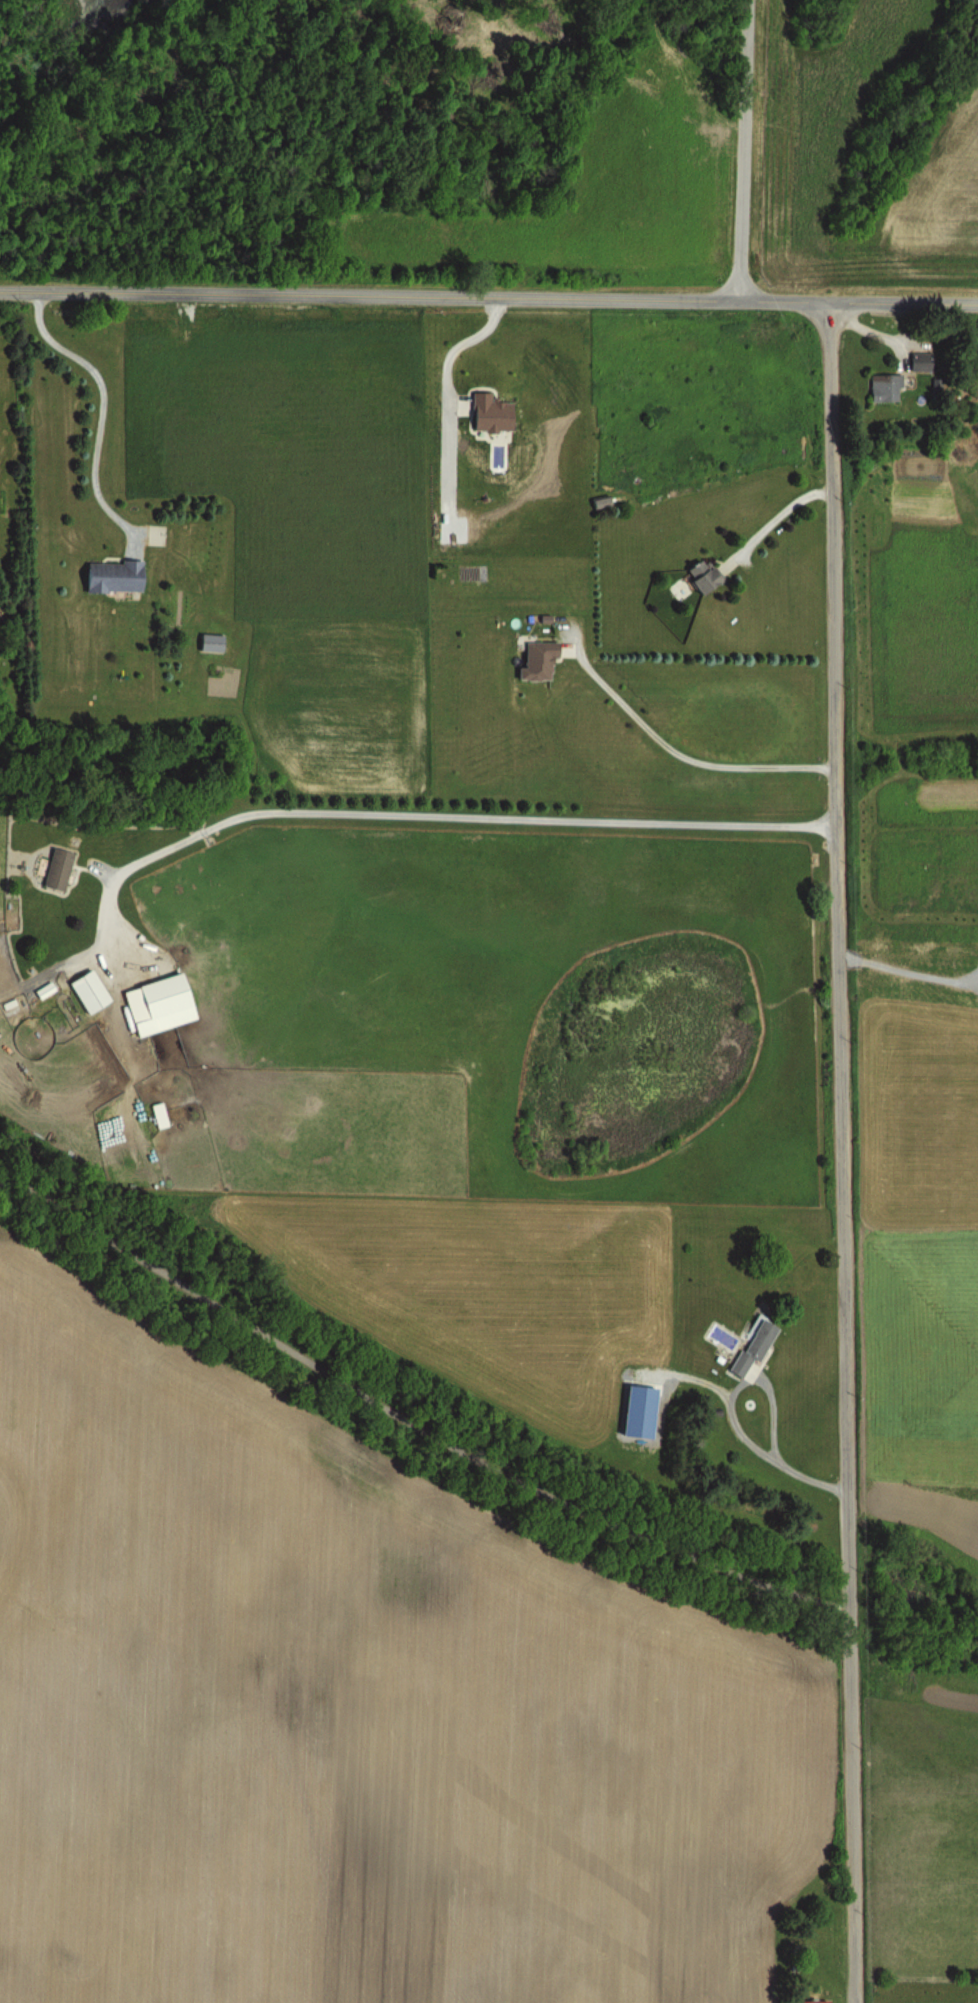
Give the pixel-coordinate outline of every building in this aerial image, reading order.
[(928,371),(928,352),(907,352),(907,371),(928,371)] [(868,374),(868,402),(898,402),(898,374),(868,374)] [(715,580),(700,555),(679,568),(695,593),(715,580)] [(80,561),(80,590),(140,590),(140,561),(80,561)] [(546,657),(553,657),(553,641),(522,640),(522,666),(515,666),(515,678),(546,679),(546,657)] [(69,851),(49,846),(40,884),(60,889),(69,851)] [(107,1001),(88,968),(65,981),(83,1014),(107,1001)] [(132,984),(141,1018),(185,1006),(176,972),(132,984)] [(149,1105),(154,1128),(163,1126),(157,1103),(149,1105)] [(774,1327),(755,1317),(727,1373),(738,1379),(747,1359),(755,1363),(774,1327)]
